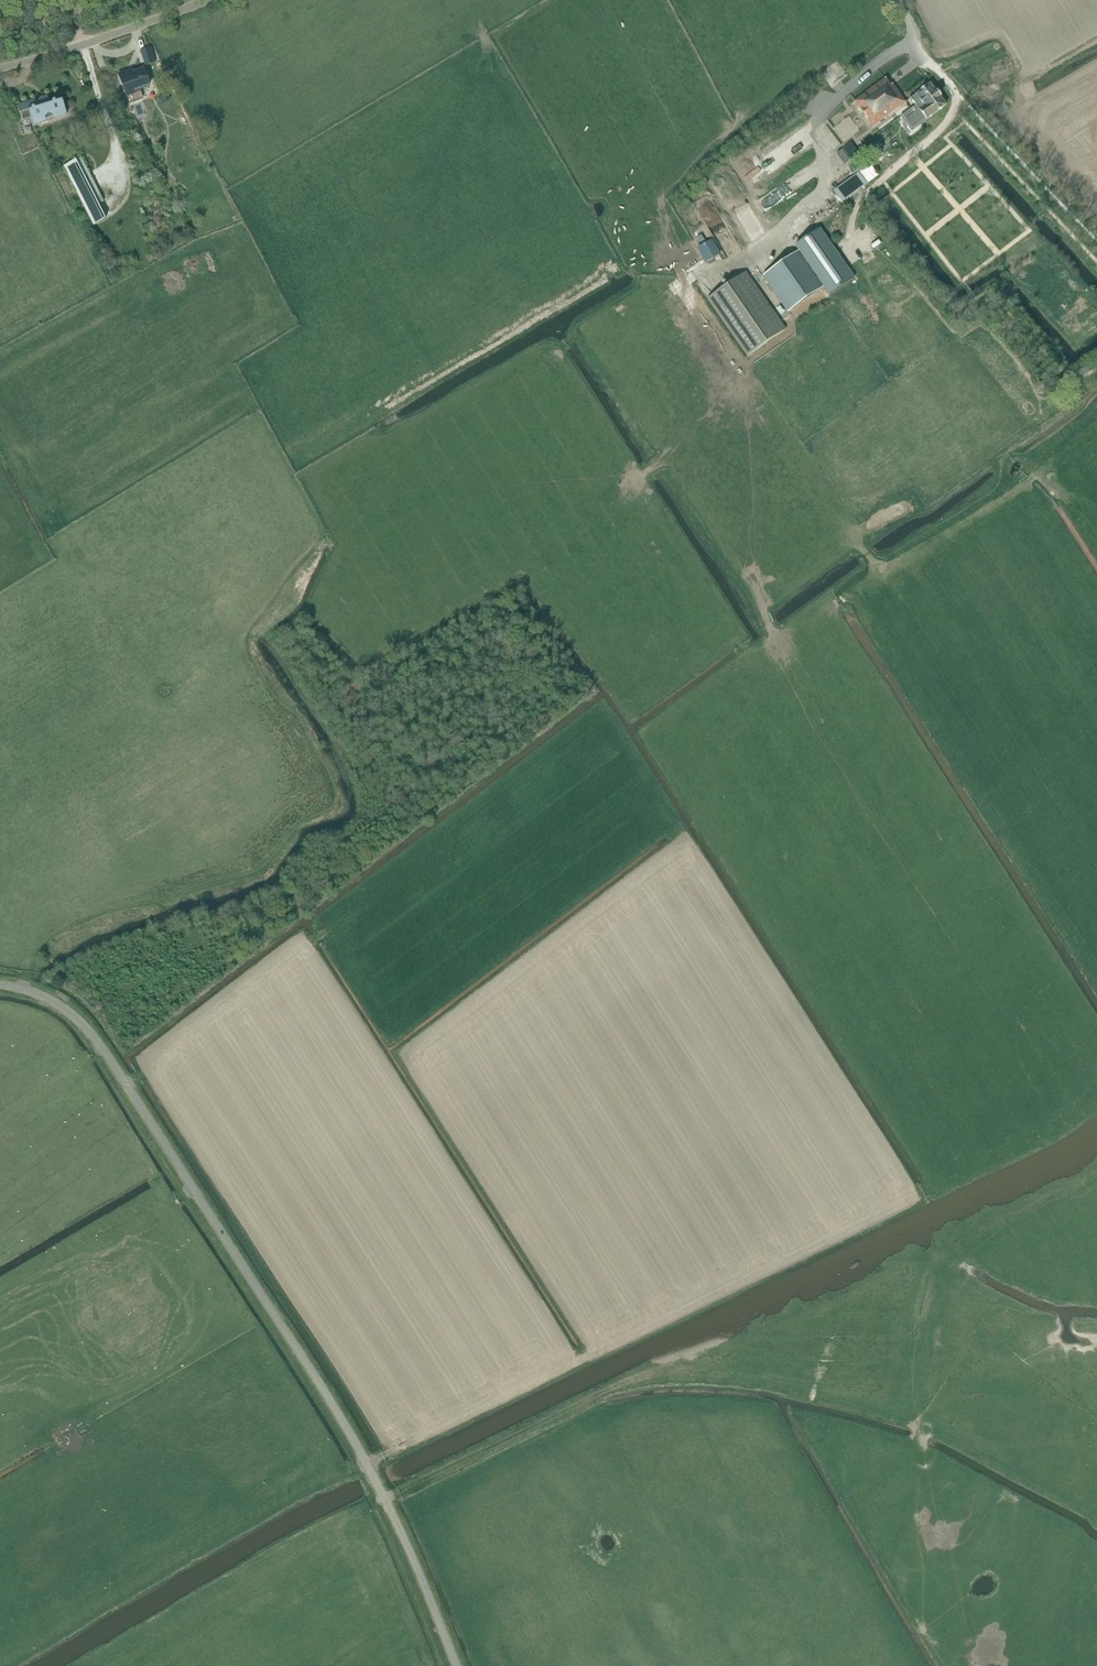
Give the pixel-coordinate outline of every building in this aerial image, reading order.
[(151,47),(140,51),(146,67),(156,63),(151,47)] [(128,73),(119,76),(127,98),(129,103),(143,98),(141,91),(150,88),(144,70),(129,75),(128,73)] [(873,88),(854,102),(859,108),(868,121),(873,127),(884,119),(905,103),(892,85),(891,87),(885,79),(873,88)] [(930,85),(909,101),(911,103),(912,102),(926,120),(946,106),(930,85)] [(49,97),(19,107),(24,122),(32,119),(34,126),(68,115),(64,101),(57,103),(57,102),(54,103),(54,104),(51,105),(49,97)] [(879,136),(884,142),(889,138),(884,132),(879,136)] [(104,202),(82,158),(64,166),(94,226),(106,220),(99,205),(104,202)] [(872,166),(871,164),(866,168),(865,167),(858,172),(867,185),(879,176),(873,169),(874,168),(873,166),(872,166)] [(834,191),(842,202),(866,185),(858,174),(834,191)] [(820,230),(796,247),(799,251),(763,277),(788,313),(824,288),(830,296),(854,279),(820,230)] [(695,247),(704,261),(719,252),(710,238),(695,247)] [(709,298),(749,356),(785,331),(745,273),(709,298)]
